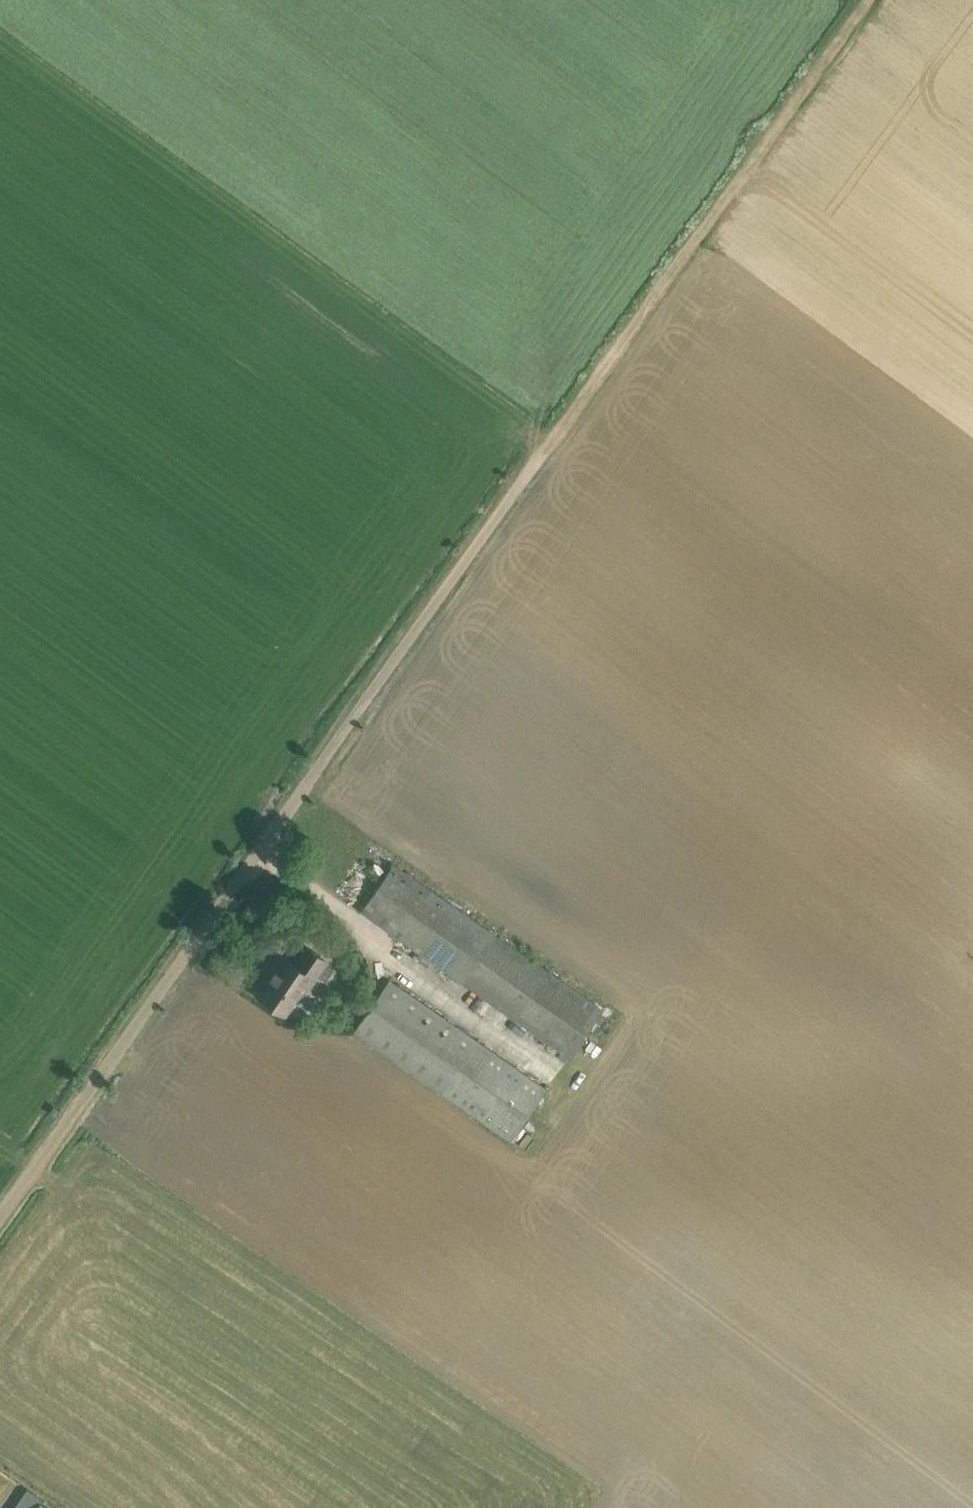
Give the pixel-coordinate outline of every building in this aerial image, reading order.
[(394,864),(361,910),(378,922),(563,1051),(571,1056),(603,1010),(595,1005),(410,876),(394,864)] [(257,993),(286,1013),(303,989),(306,991),(318,974),(326,979),(335,967),(326,961),(327,960),(307,946),(295,964),(283,955),(274,968),(276,969),(271,977),(269,975),(257,993)] [(353,1032),(511,1141),(547,1088),(390,980),(353,1032)]
